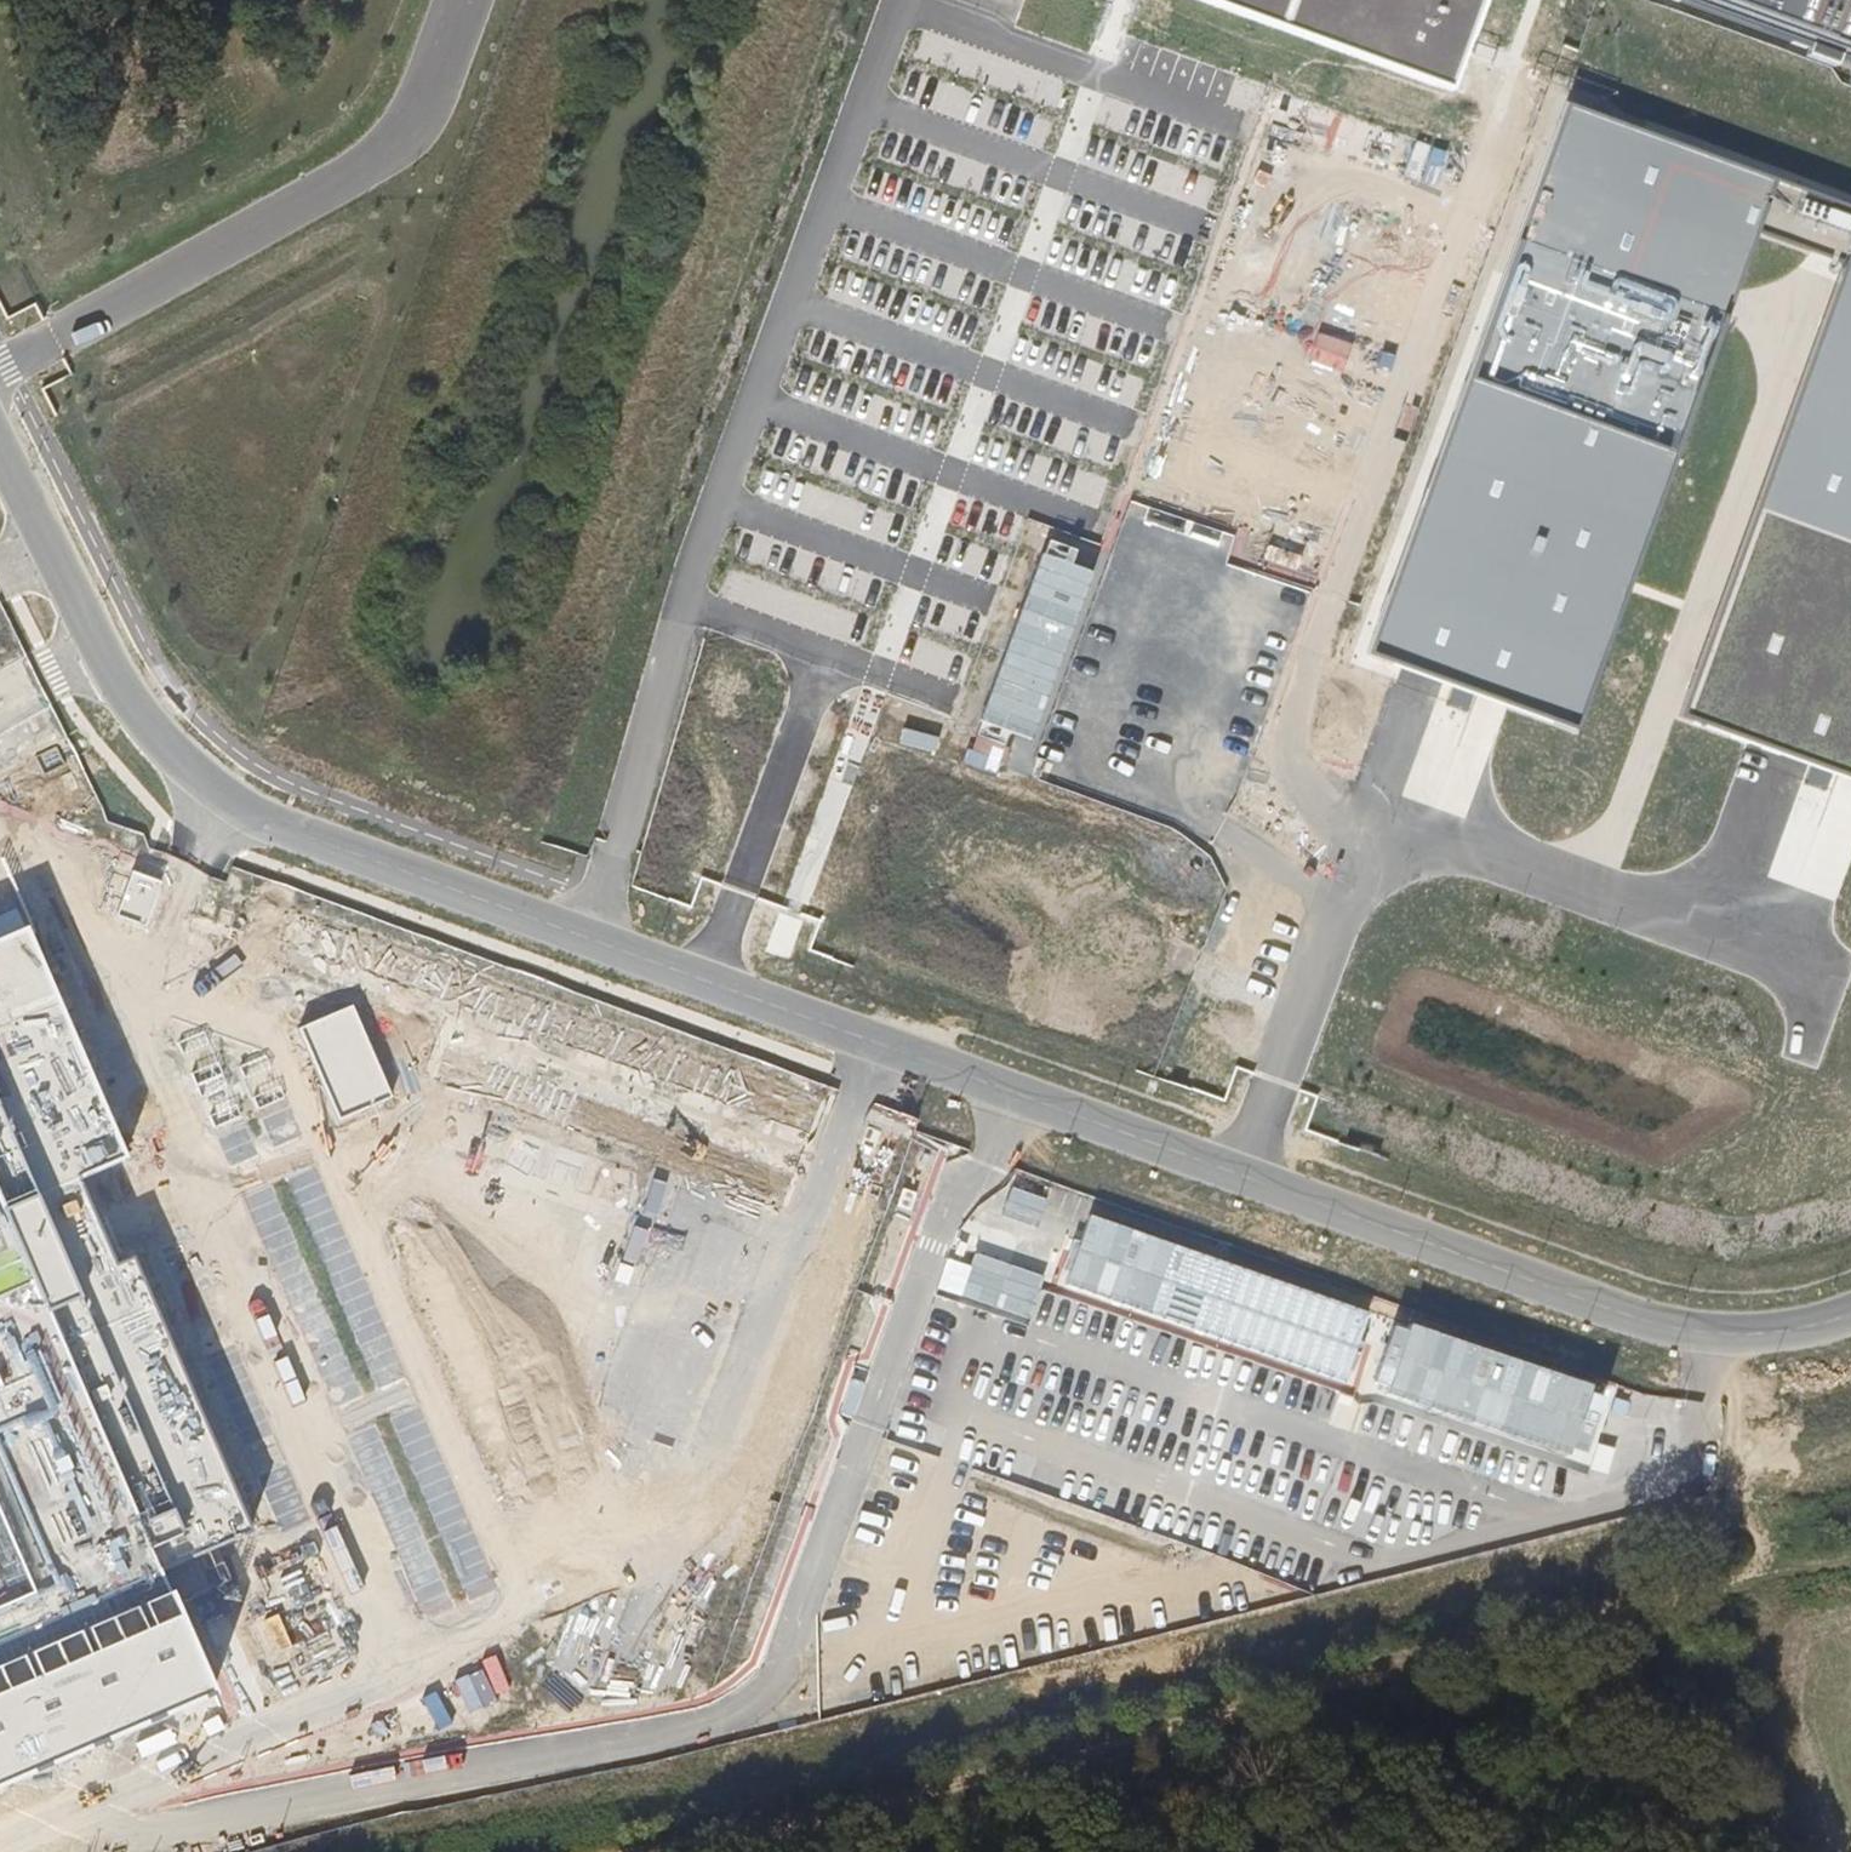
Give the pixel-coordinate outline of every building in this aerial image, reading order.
[(1455,80),(1484,0),(1235,0),(1455,80)] [(1850,78),(1850,0),(1633,0),(1850,78)] [(1565,95),(1365,658),(1582,735),(1762,229),(1849,259),(1686,717),(1850,776),(1850,196),(1565,95)] [(221,1688),(171,1573),(259,1536),(137,1258),(117,1266),(78,1175),(126,1154),(27,927),(0,939),(0,1784),(221,1688)] [(356,1005),(303,1028),(340,1116),(394,1093),(356,1005)] [(608,1016),(598,1050),(669,1070),(679,1036),(608,1016)]
